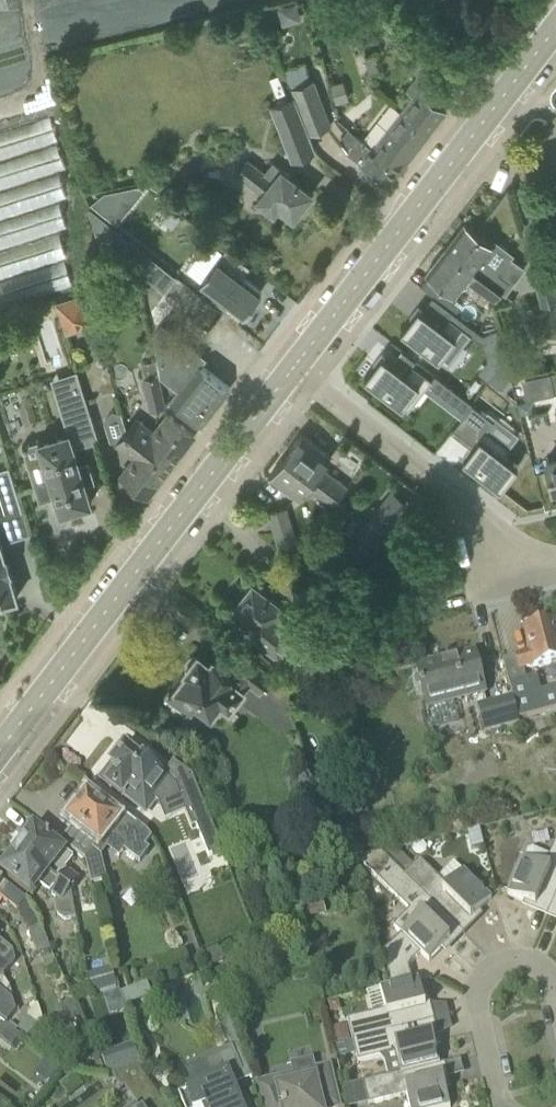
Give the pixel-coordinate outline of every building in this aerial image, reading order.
[(314,9),(344,1),(344,0),(312,0),(314,9)] [(353,10),(394,0),(351,0),(353,10)] [(366,55),(370,74),(380,72),(375,53),(366,55)] [(408,101),(400,111),(428,132),(445,110),(438,105),(446,95),(454,84),(440,74),(434,69),(427,64),(418,75),(407,90),(413,94),(408,101)] [(330,124),(312,79),(310,80),(306,70),(290,76),(311,132),(330,124)] [(315,149),(294,96),(270,105),(291,159),(315,149)] [(400,111),(372,147),(400,169),(428,132),(400,111)] [(344,134),(340,140),(346,151),(358,160),(357,160),(371,171),(388,184),(400,169),(372,147),(359,136),(349,128),(344,134)] [(312,192),(295,178),(281,167),(272,178),(251,161),(240,175),(265,195),(260,201),(273,211),(278,205),(293,217),(312,192)] [(94,205),(116,224),(129,208),(144,189),(138,185),(111,191),(110,191),(94,205)] [(175,274),(91,207),(89,208),(109,282),(133,274),(139,285),(146,277),(162,290),(175,274)] [(464,222),(445,247),(501,291),(509,280),(498,271),(511,254),(495,240),(492,244),(481,235),(464,222)] [(223,251),(200,280),(215,292),(211,297),(226,308),(230,303),(244,314),(261,291),(242,276),(237,272),(245,262),(226,247),(223,251)] [(445,247),(426,272),(455,295),(466,280),(494,301),(501,291),(445,247)] [(549,260),(532,264),(541,305),(555,301),(555,288),(549,260)] [(85,294),(59,302),(65,320),(90,312),(85,294)] [(418,307),(401,329),(414,339),(411,343),(426,354),(429,351),(447,365),(471,334),(449,317),(442,325),(421,309),(418,307)] [(496,326),(491,308),(478,312),(483,330),(496,326)] [(185,411),(202,424),(230,388),(200,364),(205,358),(161,324),(153,335),(159,373),(179,388),(170,400),(185,411)] [(482,334),(481,334),(483,336),(486,345),(487,351),(489,357),(489,359),(490,358),(503,355),(496,328),(482,334)] [(381,354),(364,376),(387,394),(385,398),(399,409),(402,406),(408,410),(424,389),(432,379),(431,378),(413,364),(406,373),(392,362),(381,354)] [(165,405),(159,382),(154,359),(141,362),(144,376),(142,377),(150,409),(165,405)] [(504,359),(489,378),(501,389),(509,379),(504,359)] [(553,371),(522,377),(526,397),(555,391),(555,370),(553,371)] [(91,414),(81,382),(55,391),(65,423),(91,414)] [(461,417),(453,428),(454,429),(473,444),(471,448),(462,459),(485,476),(482,479),(498,491),(518,465),(504,455),(510,447),(509,447),(487,429),(494,420),(485,413),(472,403),(461,417)] [(145,444),(127,431),(122,412),(113,410),(105,421),(110,441),(118,442),(118,443),(135,456),(122,474),(148,494),(175,458),(161,447),(153,458),(141,449),(145,444)] [(521,415),(525,433),(547,428),(543,410),(521,415)] [(193,434),(176,421),(167,414),(154,432),(136,419),(127,431),(145,444),(141,449),(153,458),(161,447),(175,458),(193,434)] [(95,481),(90,466),(88,460),(79,463),(69,430),(38,440),(48,470),(33,475),(32,471),(30,471),(39,500),(55,495),(60,511),(91,502),(85,484),(95,481)] [(302,433),(285,453),(340,495),(347,486),(322,467),(331,455),(302,433)] [(340,495),(285,453),(269,474),(299,497),(308,485),(333,505),(340,495)] [(546,459),(553,488),(555,488),(555,457),(546,459)] [(9,465),(0,468),(0,519),(23,512),(9,465)] [(384,500),(344,549),(361,562),(401,512),(384,500)] [(280,546),(295,541),(286,508),(271,512),(280,546)] [(6,555),(5,556),(0,539),(0,606),(0,607),(10,604),(8,599),(17,596),(9,570),(11,570),(6,555)] [(309,602),(294,590),(284,570),(280,554),(278,556),(279,557),(281,564),(262,588),(253,581),(249,585),(246,586),(244,589),(244,592),(235,604),(251,617),(245,624),(282,653),(287,647),(291,646),(301,633),(301,630),(292,623),(309,602)] [(340,609),(345,615),(358,603),(352,597),(340,609)] [(515,657),(503,661),(519,719),(555,710),(555,688),(540,692),(537,678),(527,681),(524,669),(534,666),(534,667),(555,661),(555,635),(552,622),(524,629),(530,653),(515,657)] [(486,694),(480,672),(475,651),(415,666),(426,709),(486,694)] [(261,686),(270,674),(249,658),(236,675),(213,658),(210,662),(198,653),(196,655),(191,656),(186,662),(187,667),(185,669),(187,671),(161,705),(183,721),(197,702),(219,719),(251,677),(261,686)] [(273,684),(268,691),(273,695),(289,696),(285,680),(273,684)] [(511,697),(478,706),(484,732),(518,723),(511,697)] [(118,770),(106,785),(123,798),(124,795),(145,811),(153,801),(159,805),(179,798),(185,812),(192,829),(196,827),(209,857),(223,851),(193,777),(174,763),(166,773),(170,776),(167,780),(158,773),(159,772),(143,760),(142,762),(124,748),(123,750),(119,751),(112,759),(112,764),(112,765),(111,765),(118,770)] [(121,812),(116,819),(104,810),(87,797),(78,808),(75,809),(72,813),(72,816),(69,820),(86,833),(99,843),(108,831),(127,846),(123,851),(140,864),(150,851),(145,847),(152,838),(147,832),(121,812)] [(24,842),(17,851),(71,892),(79,881),(66,870),(74,859),(65,852),(51,842),(34,829),(32,831),(31,831),(30,831),(29,831),(28,831),(27,831),(27,832),(26,832),(25,833),(24,834),(24,835),(23,835),(23,836),(23,837),(23,838),(23,839),(23,840),(24,841),(24,842)] [(555,895),(555,839),(549,856),(533,848),(528,850),(524,859),(523,859),(508,895),(535,907),(536,905),(549,910),(548,912),(549,913),(555,895)] [(491,899),(476,884),(463,871),(463,872),(453,863),(439,879),(419,860),(414,865),(397,849),(381,853),(404,875),(460,931),(461,930),(459,928),(469,919),(470,920),(491,899)] [(107,880),(101,856),(93,850),(85,861),(91,884),(107,880)] [(71,892),(17,851),(10,860),(8,859),(5,860),(3,861),(2,863),(1,866),(1,868),(2,871),(0,873),(31,896),(39,885),(57,899),(54,904),(56,915),(65,922),(76,920),(71,892)] [(460,931),(404,875),(381,853),(360,858),(362,865),(417,919),(383,953),(391,986),(412,981),(409,968),(411,964),(420,954),(429,962),(450,941),(448,939),(458,929),(460,931)] [(0,879),(0,894),(18,907),(25,898),(0,879)] [(326,896),(330,914),(343,911),(338,893),(326,896)] [(305,907),(308,921),(326,917),(322,903),(305,907)] [(48,951),(40,927),(29,931),(37,955),(48,951)] [(174,940),(185,968),(196,963),(185,936),(174,940)] [(10,968),(16,960),(14,950),(0,939),(0,960),(10,968)] [(205,956),(210,967),(225,961),(220,950),(205,956)] [(88,975),(94,994),(117,987),(111,968),(88,975)] [(0,980),(0,1018),(7,1023),(8,1022),(17,1011),(13,999),(12,997),(11,993),(10,990),(9,986),(7,983),(5,980),(3,977),(2,978),(0,980)] [(371,1014),(347,1020),(352,1041),(429,1023),(429,1022),(426,1022),(423,1009),(425,1008),(423,997),(418,979),(412,981),(391,986),(380,989),(366,992),(371,1014)] [(248,1067),(224,1009),(216,1012),(240,1070),(248,1067)] [(439,1064),(434,1042),(432,1037),(430,1037),(427,1024),(429,1023),(352,1041),(358,1063),(396,1053),(401,1074),(439,1064)] [(109,1077),(112,1076),(140,1067),(133,1044),(101,1055),(109,1077)] [(238,1099),(234,1089),(228,1075),(226,1075),(220,1061),(219,1059),(187,1072),(193,1089),(178,1095),(179,1096),(183,1106),(234,1106),(232,1106),(231,1104),(230,1105),(229,1103),(238,1099)] [(338,1106),(329,1069),(312,1073),(310,1064),(295,1067),(298,1081),(297,1081),(298,1085),(280,1089),(278,1081),(257,1086),(266,1106),(337,1106),(338,1106)] [(439,1064),(401,1074),(363,1083),(368,1105),(406,1096),(409,1106),(450,1106),(443,1079),(440,1080),(437,1066),(439,1066),(439,1064)] [(161,1102),(142,1074),(140,1067),(112,1076),(122,1091),(125,1089),(138,1106),(154,1106),(161,1102)]
